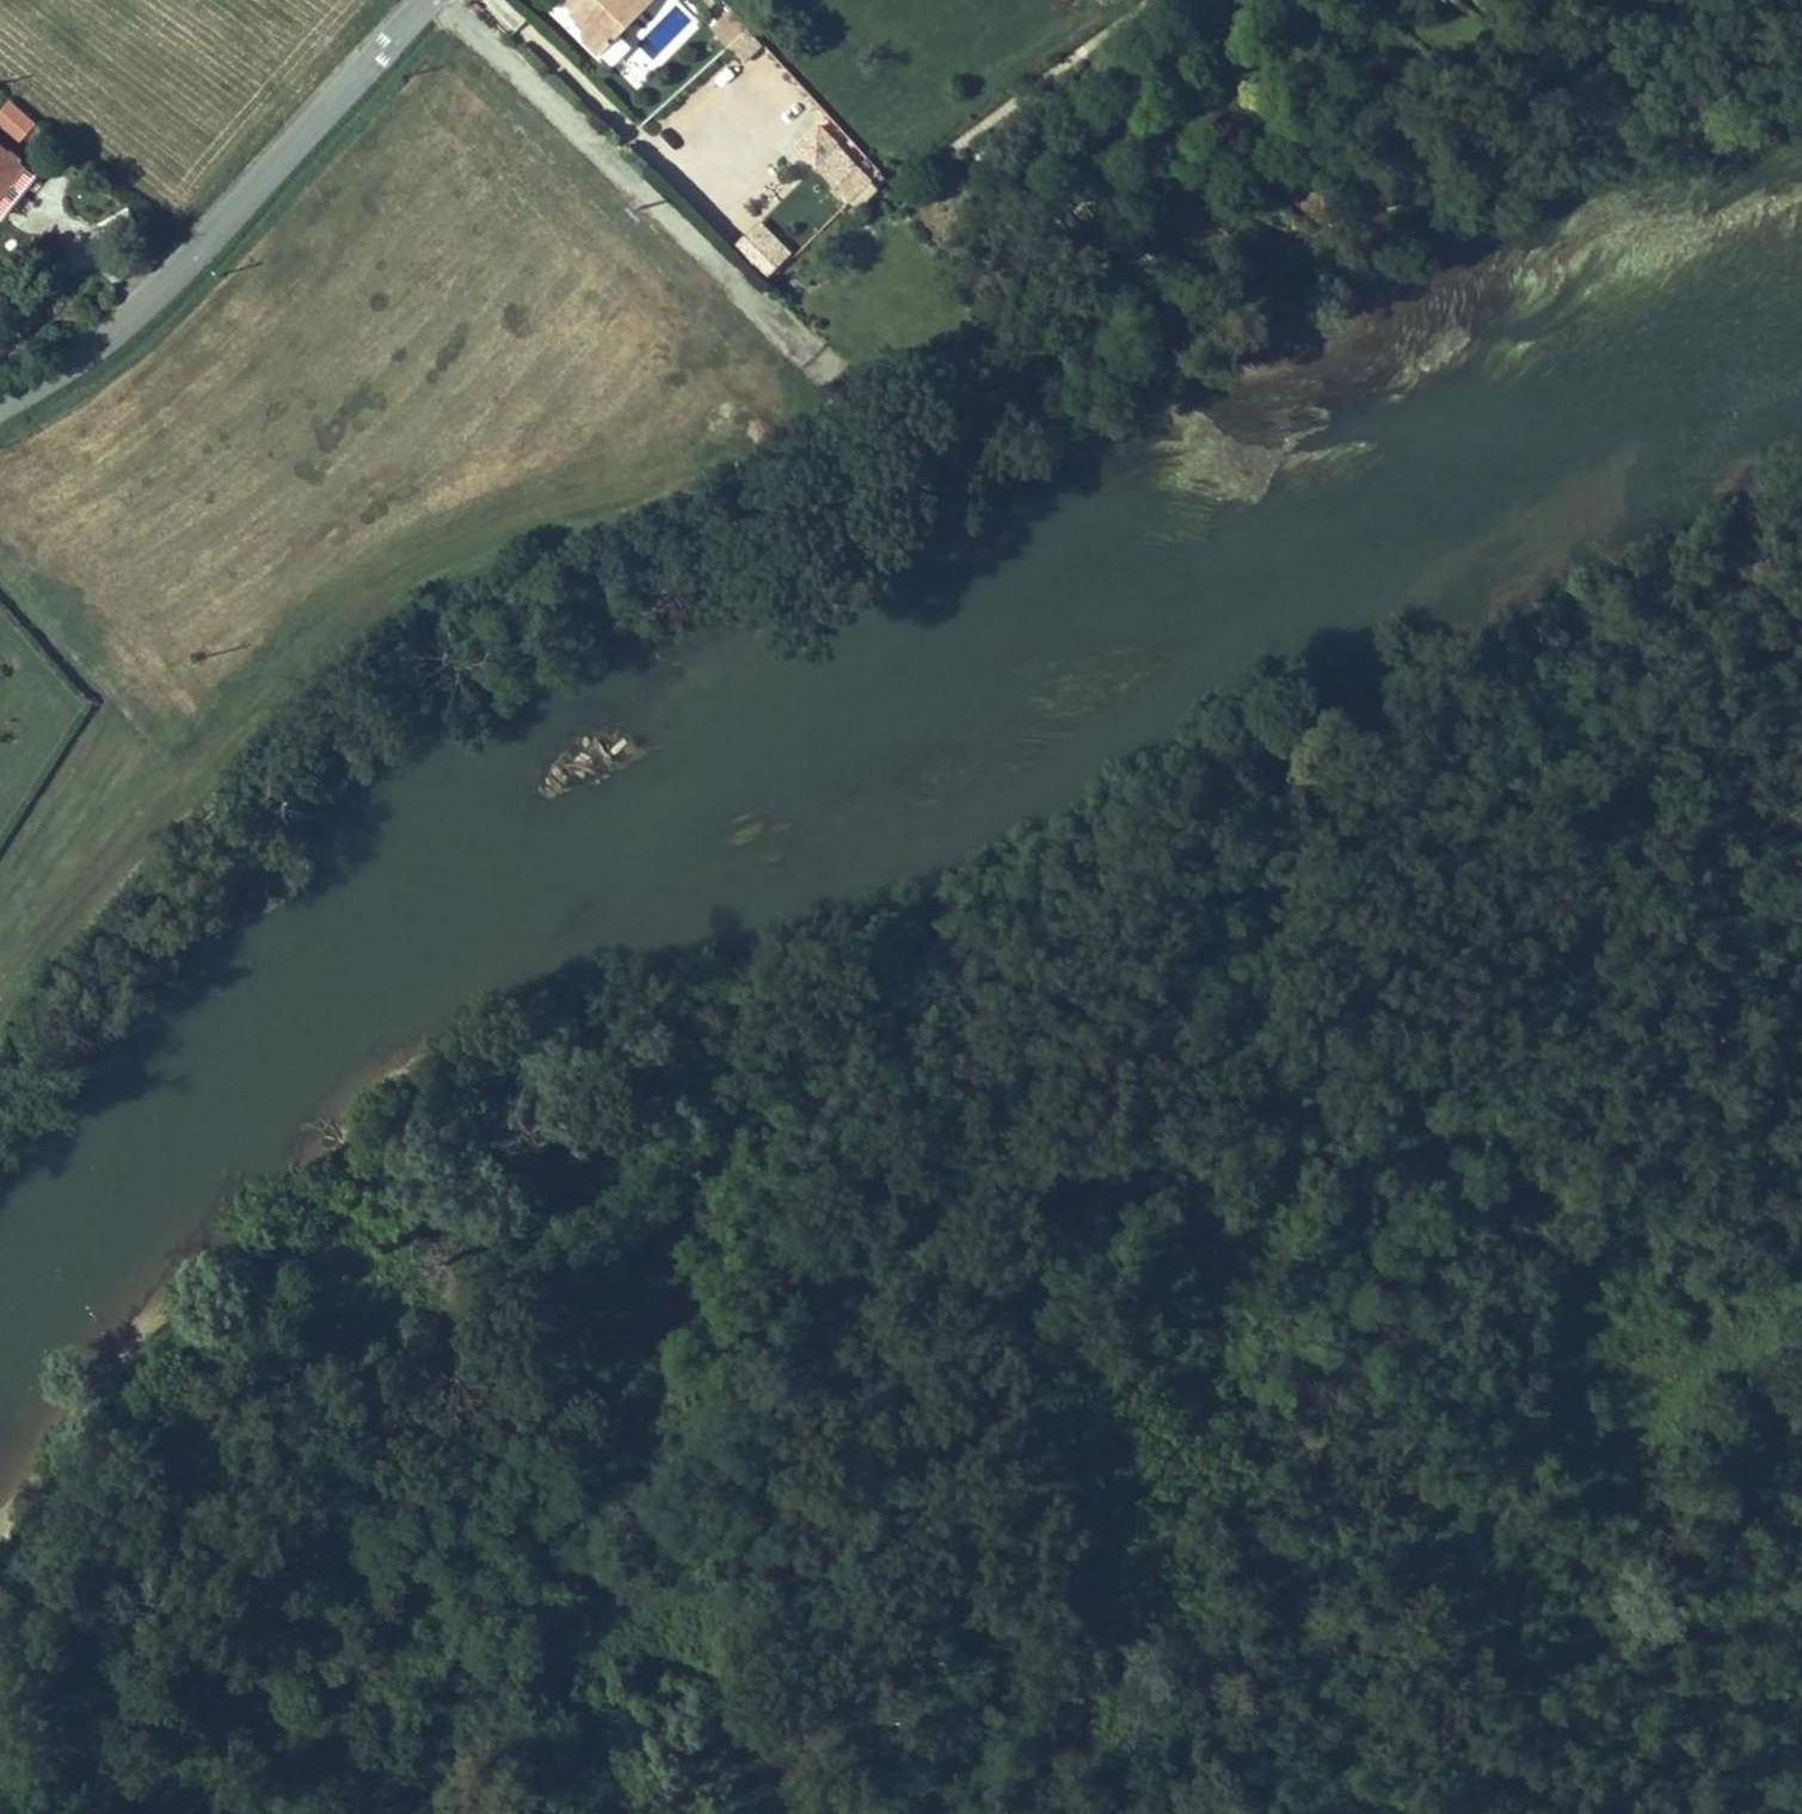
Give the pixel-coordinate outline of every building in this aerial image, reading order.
[(571,11),(582,0),(568,0),(564,4),(571,11)] [(571,11),(586,26),(586,40),(599,54),(652,0),(582,0),(571,11)] [(699,113),(720,123),(732,101),(710,90),(699,113)] [(36,122),(6,99),(0,107),(0,129),(19,143),(36,122)] [(792,152),(857,211),(883,184),(818,124),(792,152)] [(11,201),(19,192),(8,181),(21,165),(0,149),(0,193),(11,201)] [(736,246),(771,280),(796,253),(762,220),(736,246)]
